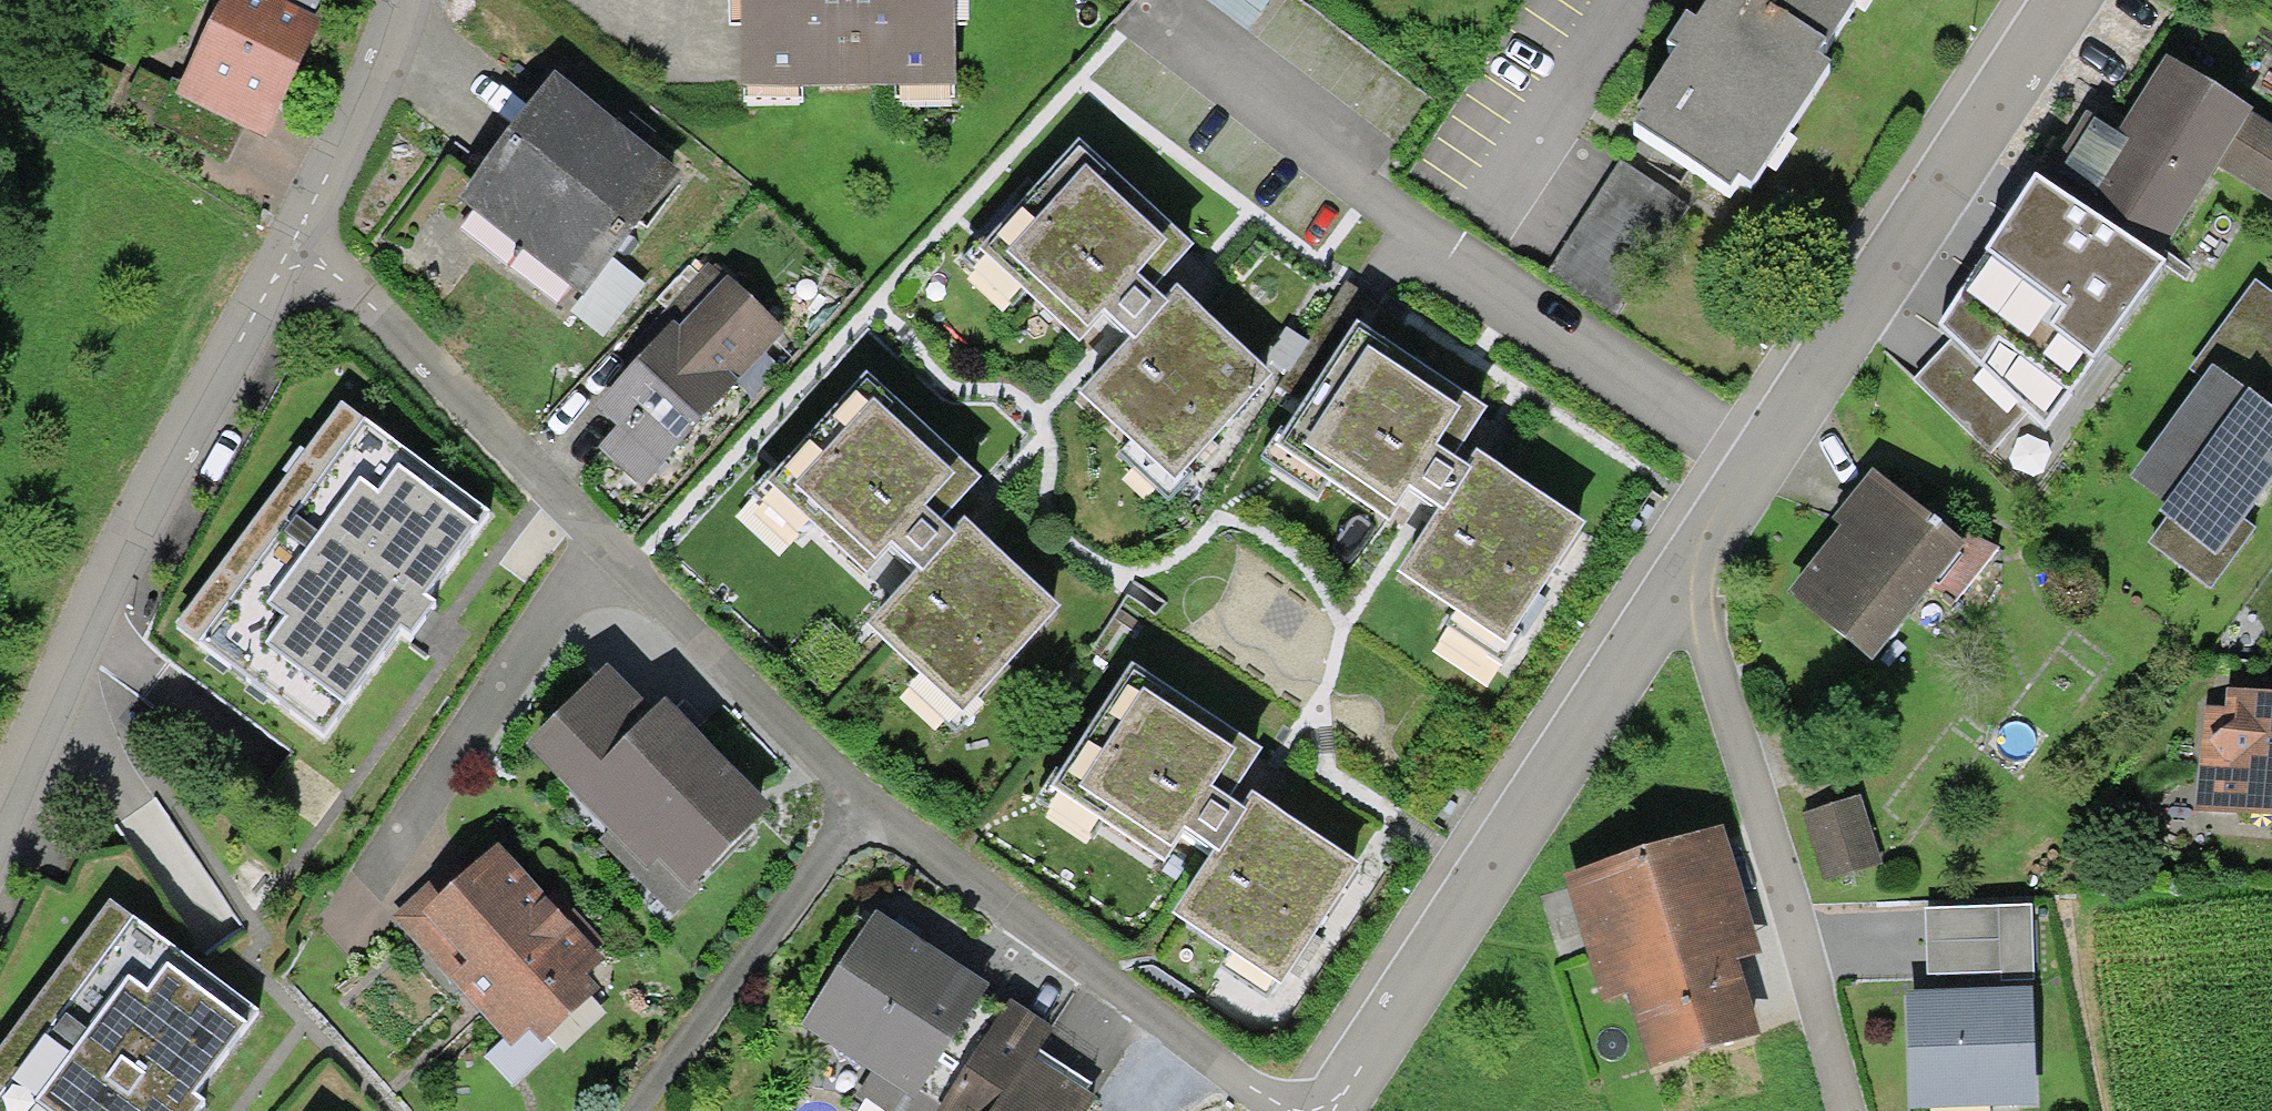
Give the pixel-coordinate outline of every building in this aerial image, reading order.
[(174,86),(162,81),(139,129),(217,165),(233,133),(259,145),(316,24),(301,16),(309,0),(215,0),(174,86)] [(732,94),(954,97),(955,0),(733,0),(732,94)] [(1257,0),(1211,0),(1249,17),(1257,0)] [(1692,35),(1636,119),(1642,123),(1633,136),(1728,198),(1739,182),(1752,190),(1828,74),(1817,68),(1862,0),(1715,0),(1692,35)] [(2157,264),(2219,169),(2271,203),(2271,127),(2253,114),(2256,109),(2169,54),(2136,105),(2117,132),(2088,118),(2046,184),(2157,264)] [(458,202),(522,251),(617,128),(553,79),(458,202)] [(678,176),(617,128),(522,251),(581,298),(569,314),(605,339),(648,287),(615,261),(678,176)] [(1204,255),(1072,146),(968,271),(1073,358),(1099,327),(1126,349),(1167,299),(1204,255)] [(1620,165),(1548,275),(1614,318),(1686,207),(1620,165)] [(2047,326),(2095,359),(2162,268),(2157,264),(2046,184),(2036,177),(2025,194),(1985,251),(2062,304),(2047,326)] [(2062,304),(1985,251),(1939,322),(1953,337),(1914,380),(1987,452),(2027,412),(2046,430),(2095,359),(2047,326),(2062,304)] [(784,333),(723,279),(676,332),(669,326),(594,410),(613,428),(594,448),(642,491),(784,333)] [(1267,382),(1167,299),(1126,349),(1077,407),(1126,448),(1115,461),(1167,503),(1267,382)] [(2223,313),(2183,364),(2196,374),(2113,480),(2142,503),(2133,515),(2153,532),(2137,552),(2203,603),(2251,541),(2233,528),(2271,478),(2271,425),(2267,421),(2271,415),(2271,351),(2223,313)] [(1494,420),(1355,329),(1272,457),(1388,532),(1407,503),(1430,518),(1469,459),(1494,420)] [(988,486),(856,377),(753,501),(858,588),(884,557),(910,579),(951,530),(988,486)] [(487,518),(339,408),(174,628),(323,739),(398,639),(408,647),(418,635),(436,610),(424,601),(487,518)] [(1586,535),(1469,459),(1430,518),(1391,578),(1448,616),(1436,635),(1495,673),(1586,535)] [(1960,550),(1868,477),(1829,527),(1838,534),(1790,594),(1872,660),(1960,550)] [(1052,613),(951,530),(910,579),(861,638),(910,678),(900,691),(951,734),(1052,613)] [(1178,842),(1208,863),(1236,822),(1224,815),(1262,760),(1131,671),(1045,797),(1157,873),(1178,842)] [(648,719),(604,674),(523,753),(602,834),(591,845),(668,923),(770,823),(658,709),(648,719)] [(2224,698),(2221,725),(2193,723),(2185,816),(2271,824),(2271,702),(2224,698)] [(1858,800),(1800,820),(1823,887),(1881,867),(1858,800)] [(1236,822),(1208,863),(1166,924),(1271,996),(1354,874),(1249,803),(1236,822)] [(1721,836),(1558,884),(1595,1010),(1624,1002),(1646,1078),(1757,1045),(1734,968),(1758,960),(1721,836)] [(602,965),(495,850),(443,898),(427,881),(386,919),(505,1047),(525,1028),(548,1053),(603,1003),(583,982),(602,965)] [(111,901),(0,1049),(0,1110),(204,1110),(206,1109),(197,1103),(263,1015),(111,901)] [(1927,977),(2001,974),(2001,983),(2033,982),(2031,909),(1925,913),(1927,977)] [(857,1110),(941,1110),(997,1019),(974,1006),(982,992),(863,920),(793,1033),(863,1076),(846,1104),(857,1110)] [(2034,1107),(2032,995),(1906,998),(1909,1110),(2034,1107)] [(1090,1109),(1030,1073),(1052,1037),(1004,1008),(997,1019),(941,1110),(1088,1110),(1090,1109)]
